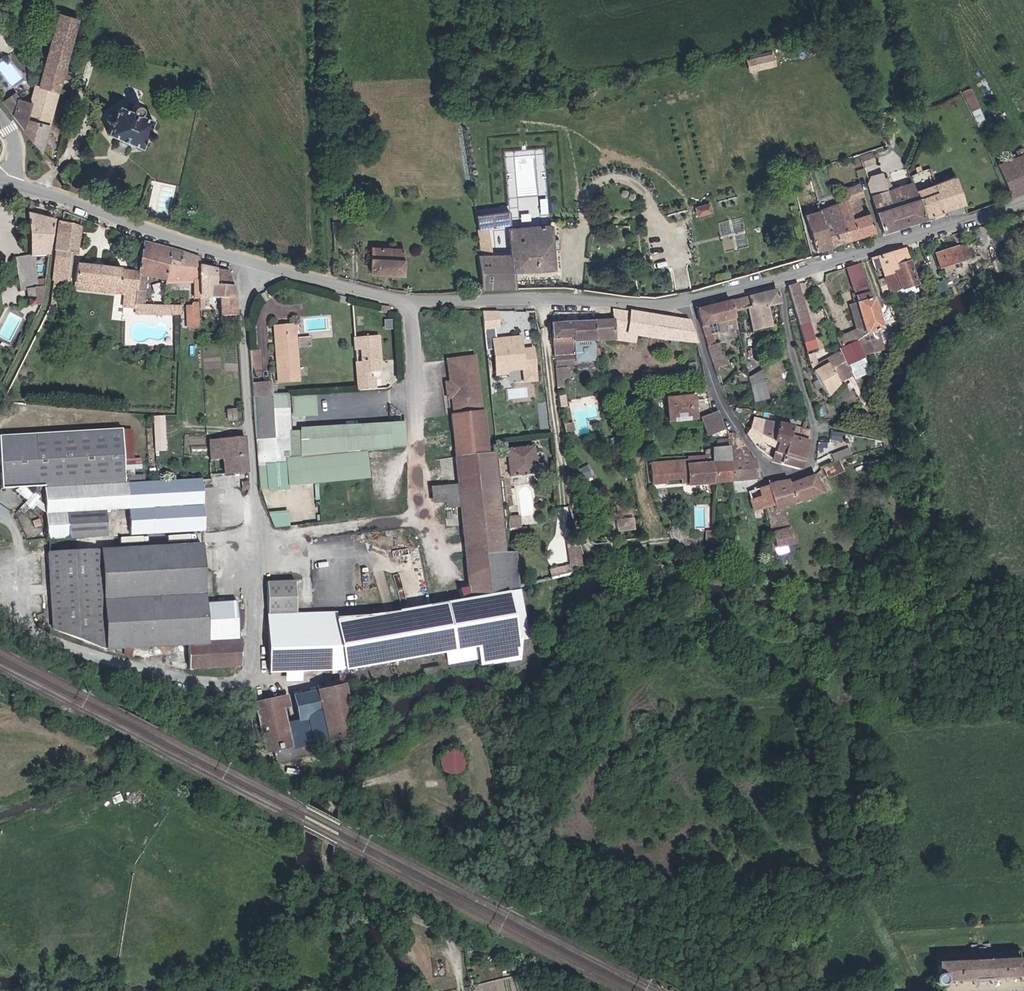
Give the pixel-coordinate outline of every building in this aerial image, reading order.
[(38,78),(37,85),(54,91),(73,21),(55,14),(50,31),(38,78)] [(778,53),(749,56),(751,69),(779,66),(778,53)] [(49,108),(54,91),(37,85),(34,83),(29,101),(17,98),(12,117),(20,128),(38,151),(49,108)] [(17,98),(11,91),(0,100),(0,102),(12,117),(17,98)] [(115,124),(117,124),(113,134),(147,148),(152,137),(153,139),(156,140),(157,140),(159,139),(160,138),(162,136),(161,133),(160,131),(158,130),(155,130),(159,120),(145,114),(148,112),(149,110),(149,106),(147,104),(146,103),(144,102),(142,103),(140,103),(138,104),(137,105),(137,107),(136,108),(137,111),(124,106),(120,117),(119,116),(116,114),(115,114),(113,115),(112,116),(111,117),(110,118),(110,120),(111,122),(112,123),(115,124)] [(859,159),(862,169),(873,166),(870,156),(859,159)] [(1023,195),(1023,160),(995,172),(1007,202),(1023,195)] [(914,192),(911,186),(887,194),(879,173),(863,177),(882,233),(923,219),(916,199),(914,192)] [(962,207),(955,181),(930,188),(932,195),(916,199),(923,219),(962,207)] [(914,192),(916,199),(932,195),(930,188),(914,192)] [(863,200),(860,189),(842,194),(847,207),(851,224),(862,220),(857,203),(863,200)] [(31,201),(26,212),(29,213),(34,202),(31,201)] [(700,216),(715,211),(712,201),(697,206),(700,216)] [(847,207),(838,210),(842,225),(845,225),(852,243),(874,236),(868,218),(862,220),(851,224),(847,207)] [(838,210),(819,216),(830,250),(852,243),(845,225),(842,225),(838,210)] [(34,255),(47,256),(49,240),(52,220),(29,213),(26,212),(25,213),(27,228),(28,255),(34,255)] [(709,213),(696,217),(698,224),(711,220),(709,213)] [(814,255),(830,250),(819,216),(804,221),(814,255)] [(478,270),(480,299),(515,297),(514,281),(554,279),(550,235),(509,239),(511,263),(491,265),(485,237),(495,236),(495,235),(508,234),(506,220),(475,223),(477,236),(483,269),(478,270)] [(61,242),(56,285),(69,286),(73,258),(79,258),(81,234),(66,232),(62,232),(61,242)] [(79,287),(142,295),(144,290),(146,275),(166,277),(188,282),(189,283),(189,296),(195,298),(196,294),(216,299),(217,311),(233,311),(232,309),(232,307),(230,279),(227,276),(221,270),(195,264),(194,257),(183,253),(180,252),(146,243),(140,275),(81,269),(79,287)] [(330,244),(331,260),(337,260),(338,252),(344,251),(343,244),(330,244)] [(402,253),(370,250),(368,273),(400,277),(402,253)] [(938,277),(973,265),(968,251),(933,264),(938,277)] [(25,298),(26,306),(41,304),(45,273),(37,271),(34,257),(34,255),(28,255),(13,256),(15,269),(17,289),(24,288),(25,294),(27,294),(27,297),(25,298)] [(47,256),(34,255),(34,257),(37,271),(45,273),(47,256)] [(881,278),(884,287),(896,283),(893,276),(907,271),(903,258),(877,267),(881,278)] [(877,267),(869,270),(873,280),(881,278),(877,267)] [(916,294),(907,271),(893,276),(896,283),(884,287),(889,302),(916,294)] [(846,276),(854,300),(867,297),(858,272),(846,276)] [(140,305),(142,295),(79,287),(77,293),(131,298),(130,310),(139,310),(140,305)] [(884,287),(876,289),(881,305),(889,302),(884,287)] [(804,315),(797,293),(793,295),(787,296),(787,300),(793,318),(796,328),(797,328),(808,325),(804,315)] [(871,309),(867,297),(854,300),(858,312),(860,317),(862,325),(874,321),(877,320),(873,309),(871,309)] [(747,308),(749,318),(752,330),(755,340),(772,336),(768,319),(780,315),(777,300),(747,308)] [(173,307),(140,305),(139,310),(173,311),(173,314),(173,328),(192,327),(191,302),(173,301),(173,307)] [(737,321),(749,318),(747,308),(732,312),(734,322),(737,321)] [(390,313),(381,310),(380,317),(389,319),(390,313)] [(503,311),(487,310),(485,330),(502,331),(503,311)] [(697,321),(709,356),(718,353),(712,335),(735,328),(734,322),(732,312),(697,321)] [(860,341),(855,342),(857,347),(868,342),(862,325),(860,317),(853,320),(860,341)] [(273,319),(274,327),(294,326),(294,318),(273,319)] [(752,330),(749,318),(737,321),(740,334),(752,330)] [(883,337),(877,320),(874,321),(862,325),(868,342),(883,337)] [(611,333),(591,333),(592,350),(611,348),(611,350),(630,351),(630,349),(644,350),(658,350),(698,354),(691,332),(657,329),(635,326),(610,324),(611,333)] [(810,332),(808,325),(797,328),(798,334),(799,337),(810,332)] [(298,373),(294,326),(274,327),(278,374),(298,373)] [(373,332),(355,333),(357,347),(361,346),(362,359),(357,359),(358,369),(373,368),(372,357),(380,357),(379,344),(374,344),(373,332)] [(549,335),(552,369),(572,368),(572,352),(592,350),(591,333),(587,333),(549,335)] [(855,342),(836,350),(838,354),(839,357),(854,350),(855,349),(857,347),(855,342)] [(256,344),(248,344),(250,363),(256,363),(257,355),(256,344)] [(863,366),(855,349),(854,350),(839,357),(843,364),(847,373),(863,366)] [(572,368),(552,369),(552,376),(557,375),(565,375),(565,376),(572,376),(572,374),(592,373),(591,361),(593,361),(592,356),(592,350),(572,352),(572,368)] [(520,351),(492,355),(497,389),(505,388),(508,385),(521,383),(524,386),(536,384),(533,365),(522,366),(521,364),(520,351)] [(380,357),(372,357),(373,368),(381,368),(380,357)] [(475,358),(448,360),(449,383),(450,397),(454,457),(484,455),(481,413),(479,413),(475,358)] [(839,387),(849,377),(847,373),(843,364),(829,372),(839,387)] [(821,392),(826,401),(839,387),(829,372),(819,376),(815,366),(810,367),(814,380),(817,386),(821,392)] [(767,371),(750,374),(756,402),(772,398),(767,371)] [(695,372),(688,374),(691,390),(699,389),(695,372)] [(373,373),(358,374),(359,385),(374,384),(373,373)] [(274,375),(251,376),(252,389),(259,389),(275,389),(274,375)] [(536,384),(524,386),(525,395),(537,394),(536,384)] [(275,389),(259,389),(262,458),(292,457),(292,453),(291,429),(289,388),(275,389)] [(293,416),(319,416),(319,395),(293,394),(293,416)] [(232,402),(224,403),(224,412),(232,411),(232,402)] [(696,409),(671,412),(673,433),(700,430),(696,409)] [(162,446),(163,411),(151,411),(151,446),(162,446)] [(18,488),(133,486),(133,485),(133,478),(133,477),(140,477),(140,467),(132,468),(131,459),(130,448),(129,422),(126,422),(122,421),(0,429),(0,481),(15,481),(14,485),(18,488)] [(305,428),(291,429),(292,453),(395,446),(393,421),(305,426),(305,428)] [(720,427),(714,427),(704,430),(707,444),(722,441),(720,427)] [(221,463),(244,461),(243,451),(242,428),(207,431),(208,453),(220,453),(221,463)] [(767,471),(772,472),(774,462),(785,463),(789,448),(807,450),(811,438),(755,429),(753,433),(750,433),(749,436),(752,438),(746,447),(756,460),(767,471)] [(731,453),(731,495),(756,492),(754,473),(749,473),(746,459),(736,445),(731,445),(731,453)] [(798,477),(807,450),(789,448),(785,463),(774,462),(772,472),(798,477)] [(846,456),(848,462),(861,456),(858,450),(846,456)] [(529,453),(503,455),(503,464),(505,486),(531,483),(529,453)] [(714,462),(714,468),(714,496),(731,495),(731,453),(714,454),(714,462)] [(428,598),(327,607),(327,602),(289,605),(286,574),(258,576),(261,611),(255,663),(255,664),(333,667),(384,661),(433,651),(437,664),(444,664),(476,658),(478,663),(514,657),(514,640),(523,638),(518,617),(512,590),(511,558),(500,558),(495,517),(489,455),(484,455),(454,457),(455,483),(457,506),(464,585),(452,586),(452,596),(428,598)] [(714,468),(686,469),(687,473),(650,475),(651,495),(666,494),(666,491),(681,490),(681,493),(688,492),(688,498),(714,496),(714,468)] [(280,471),(280,488),(283,488),(283,496),(292,495),(290,470),(280,471)] [(23,494),(29,498),(33,496),(45,507),(47,533),(104,528),(103,502),(125,501),(126,511),(117,511),(118,521),(127,520),(128,527),(201,521),(198,473),(140,477),(133,477),(133,478),(133,485),(133,486),(18,488),(23,494)] [(245,474),(237,474),(237,482),(245,482),(245,474)] [(444,508),(457,506),(455,483),(428,485),(428,501),(442,501),(444,508)] [(768,523),(770,529),(787,523),(785,518),(820,500),(812,484),(789,494),(788,491),(766,498),(771,518),(767,519),(767,522),(768,523)] [(752,522),(767,519),(771,518),(766,498),(748,504),(752,522)] [(272,513),(274,527),(292,525),(290,511),(272,513)] [(773,543),(792,536),(790,531),(787,523),(770,529),(773,543)] [(200,536),(98,543),(104,643),(184,637),(187,660),(237,656),(236,632),(204,634),(202,618),(209,617),(209,612),(203,612),(200,536)] [(712,542),(704,542),(704,552),(711,552),(712,542)] [(104,643),(98,543),(47,546),(47,621),(104,643)] [(560,571),(549,570),(549,581),(559,581),(560,571)] [(426,677),(427,677),(427,666),(420,667),(411,667),(412,678),(413,678),(426,677)] [(138,672),(129,670),(127,677),(137,679),(138,672)] [(349,731),(340,684),(294,693),(299,715),(300,719),(286,722),(285,719),(282,705),(290,703),(287,692),(258,698),(260,713),(265,711),(267,714),(266,718),(266,719),(262,725),(266,748),(276,747),(278,759),(317,751),(315,739),(337,735),(339,733),(349,731)] [(454,747),(452,747),(450,748),(449,750),(449,751),(449,753),(451,755),(452,755),(454,755),(456,755),(457,753),(458,752),(458,750),(457,748),(455,747),(454,747)] [(448,781),(450,782),(453,782),(456,782),(458,781),(461,780),(463,778),(464,776),(465,773),(465,770),(465,768),(464,765),(463,763),(461,761),(459,759),(456,758),(454,758),(451,758),(448,759),(446,760),(444,762),(443,765),(442,767),(441,770),(441,772),(442,775),(444,777),(446,779),(448,781)] [(488,810),(485,810),(482,811),(479,814),(478,817),(478,820),(480,823),(483,825),(487,826),(490,825),(492,822),(494,819),(493,815),(491,812),(488,810)] [(438,961),(448,958),(443,943),(433,947),(438,961)] [(1016,958),(941,960),(941,970),(937,972),(934,974),(933,978),(933,980),(934,981),(936,984),(939,986),(942,986),(945,985),(948,982),(950,979),(972,978),(973,983),(974,982),(990,982),(991,978),(1019,977),(1019,978),(1019,981),(1023,980),(1023,958),(1016,958)]
